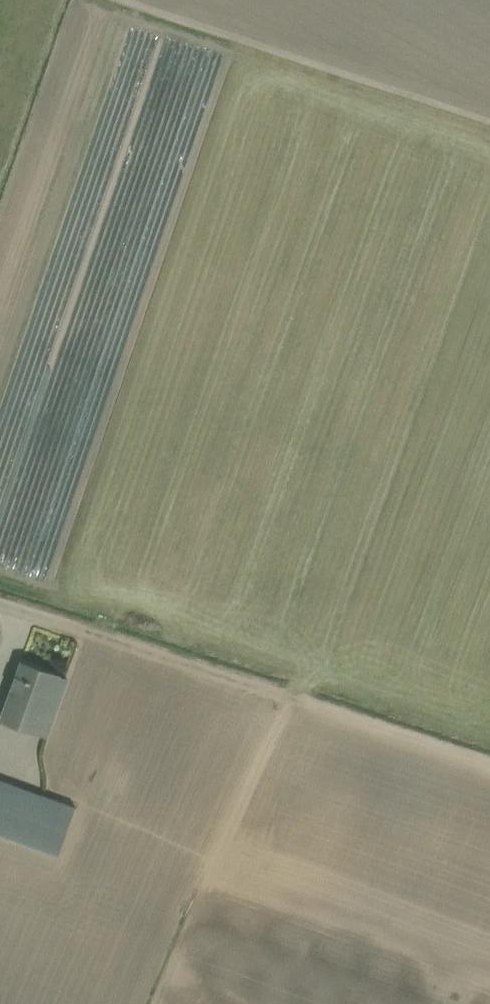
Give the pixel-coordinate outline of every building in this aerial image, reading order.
[(2,719),(47,735),(55,711),(62,693),(67,679),(63,677),(59,676),(59,675),(23,661),(2,719)] [(57,857),(75,806),(0,778),(0,835),(57,857)]
